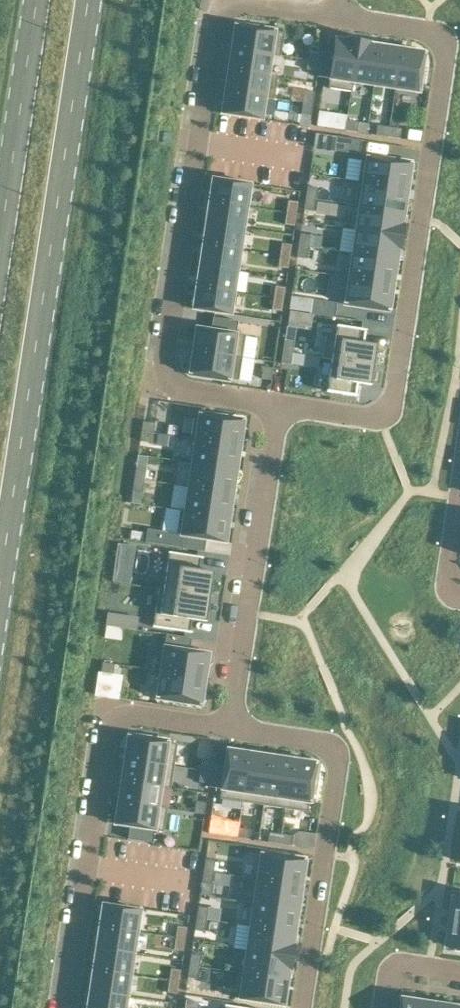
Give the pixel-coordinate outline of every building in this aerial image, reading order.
[(235,26),(232,48),(272,54),(271,55),(281,57),(284,33),(275,32),(275,29),(267,28),(251,25),(235,23),(235,26)] [(319,71),(318,77),(324,78),(330,78),(329,88),(352,92),(354,82),(352,82),(359,40),(348,38),(347,40),(336,39),(334,54),(322,52),(320,61),(319,71)] [(359,40),(352,82),(354,82),(374,85),(380,45),(376,45),(377,43),(371,42),(359,40)] [(380,45),(374,85),(395,88),(401,49),(380,45)] [(232,48),(228,70),(268,76),(268,75),(271,55),(272,54),(232,48)] [(401,49),(395,88),(418,92),(421,92),(422,84),(424,68),(427,52),(424,52),(401,49)] [(310,50),(308,60),(320,61),(322,52),(310,50)] [(308,60),(307,69),(319,71),(320,61),(308,60)] [(228,70),(225,91),(265,97),(265,98),(274,99),(278,76),(268,75),(268,76),(228,70)] [(225,91),(222,114),(262,119),(265,98),(265,97),(225,91)] [(305,91),(303,103),(313,104),(315,92),(305,91)] [(303,103),(301,114),(311,116),(313,104),(303,103)] [(347,121),(345,130),(367,134),(368,124),(347,121)] [(378,125),(376,135),(388,137),(389,127),(378,125)] [(389,127),(388,137),(400,139),(401,129),(389,127)] [(337,137),(334,150),(347,152),(359,154),(362,140),(349,138),(337,137)] [(362,157),(358,182),(408,189),(411,164),(412,161),(403,160),(386,157),(363,154),(362,157)] [(213,178),(210,201),(247,206),(250,184),(213,178)] [(358,182),(355,206),(359,207),(360,206),(404,213),(408,189),(358,182)] [(308,186),(306,198),(316,200),(318,188),(308,186)] [(306,198),(304,210),(314,211),(316,200),(306,198)] [(210,201),(206,222),(244,228),(247,206),(210,201)] [(288,201),(286,212),(296,214),(298,202),(288,201)] [(359,207),(356,230),(403,237),(406,217),(403,217),(404,213),(360,206),(359,207)] [(286,212),(285,224),(295,226),(296,214),(286,212)] [(206,222),(203,244),(240,249),(244,228),(206,222)] [(356,230),(352,254),(397,260),(397,256),(400,257),(403,237),(356,230)] [(301,234),(299,246),(309,247),(310,235),(301,234)] [(282,243),(280,255),(290,257),(292,245),(282,243)] [(203,244),(200,265),(237,271),(240,249),(203,244)] [(299,246),(297,257),(307,259),(309,247),(299,246)] [(349,276),(349,277),(393,284),(397,260),(352,254),(349,276)] [(280,255),(278,267),(288,268),(290,257),(280,255)] [(200,265),(197,286),(234,292),(237,271),(200,265)] [(340,301),(340,304),(363,308),(380,310),(389,312),(390,309),(393,284),(349,277),(349,276),(344,276),(340,301)] [(197,286),(193,309),(231,314),(234,292),(197,286)] [(275,286),(274,298),(283,299),(285,287),(275,286)] [(274,298),(272,310),(282,311),(283,299),(274,298)] [(312,299),(310,313),(322,315),(335,317),(337,303),(324,301),(312,299)] [(290,311),(288,327),(299,328),(302,312),(290,311)] [(197,327),(193,350),(233,356),(233,357),(242,358),(246,335),(236,333),(238,321),(213,317),(211,330),(197,327)] [(326,337),(322,358),(332,360),(332,359),(374,365),(377,345),(364,343),(366,331),(366,330),(337,325),(336,327),(337,327),(335,338),(326,337)] [(285,339),(283,351),(293,353),(295,341),(285,339)] [(193,350),(190,372),(205,375),(205,378),(221,380),(222,377),(229,378),(233,357),(233,356),(193,350)] [(283,351),(281,363),(291,365),(293,353),(283,351)] [(327,390),(327,392),(356,396),(357,395),(356,395),(358,383),(371,385),(374,365),(332,359),(332,360),(327,390)] [(263,367),(262,379),(271,380),(273,368),(263,367)] [(195,414),(191,440),(195,440),(196,439),(240,445),(244,421),(244,419),(235,417),(218,414),(218,415),(200,412),(199,414),(195,414)] [(142,431),(154,433),(155,423),(143,421),(142,431)] [(152,443),(154,433),(142,431),(140,441),(152,443)] [(157,434),(156,444),(179,448),(181,437),(157,434)] [(195,440),(192,463),(236,470),(240,445),(196,439),(195,440)] [(192,463),(188,487),(233,494),(236,470),(192,463)] [(136,467),(135,479),(144,480),(146,468),(136,467)] [(143,492),(144,480),(135,479),(133,491),(143,492)] [(185,510),(185,511),(229,518),(233,494),(188,487),(185,510)] [(180,509),(176,535),(181,535),(179,548),(204,551),(206,539),(226,542),(229,518),(185,511),(185,510),(180,509)] [(132,531),(131,539),(142,541),(143,533),(132,531)] [(119,543),(117,555),(133,557),(135,546),(119,543)] [(164,589),(210,596),(211,591),(214,572),(195,569),(197,557),(203,558),(204,557),(169,552),(169,553),(164,589)] [(153,626),(153,627),(185,632),(185,630),(187,618),(206,621),(209,602),(210,597),(164,590),(164,589),(159,588),(153,626)] [(123,628),(106,626),(105,637),(121,640),(123,628)] [(166,634),(161,671),(205,678),(209,653),(190,650),(191,638),(166,634)] [(103,663),(101,672),(113,674),(115,664),(103,663)] [(157,696),(157,699),(175,701),(175,702),(192,704),(201,705),(201,703),(205,678),(161,671),(157,696)] [(128,736),(125,758),(174,766),(177,744),(160,741),(160,738),(144,736),(143,739),(128,736)] [(188,736),(186,753),(209,757),(212,740),(188,736)] [(212,762),(209,787),(221,789),(220,798),(242,801),(249,752),(227,749),(225,764),(212,762)] [(249,752),(242,801),(264,805),(271,756),(249,752)] [(271,756),(264,805),(286,808),(293,759),(271,756)] [(125,758),(122,780),(161,786),(161,787),(171,789),(174,766),(125,758)] [(203,758),(201,770),(211,772),(212,760),(203,758)] [(293,759),(286,808),(308,811),(310,794),(313,794),(316,778),(313,778),(315,762),(293,759)] [(201,770),(199,782),(209,784),(211,772),(201,770)] [(122,780),(118,802),(158,808),(158,807),(161,787),(161,786),(122,780)] [(196,801),(194,813),(204,814),(206,803),(196,801)] [(118,802),(115,824),(130,826),(128,839),(153,843),(155,830),(164,831),(168,808),(158,807),(158,808),(118,802)] [(239,828),(237,837),(249,839),(250,829),(239,828)] [(269,832),(268,842),(280,844),(281,834),(269,832)] [(281,834),(280,844),(292,846),(293,836),(281,834)] [(258,878),(302,885),(306,861),(261,854),(258,878)] [(206,859),(204,871),(214,872),(215,860),(206,859)] [(204,871),(202,882),(212,884),(214,872),(204,871)] [(253,877),(249,903),(254,904),(254,902),(298,909),(302,885),(258,878),(253,877)] [(254,904),(250,926),(295,933),(298,909),(254,902),(254,904)] [(103,904),(100,925),(137,931),(140,909),(103,904)] [(198,906),(197,918),(206,920),(208,908),(198,906)] [(197,918),(195,930),(205,932),(206,920),(197,918)] [(448,946),(458,948),(457,951),(459,951),(459,922),(452,921),(448,946)] [(236,924),(233,948),(247,950),(293,957),(296,943),(293,942),(295,933),(250,926),(236,924)] [(100,925),(96,947),(134,953),(137,931),(100,925)] [(177,926),(175,938),(185,939),(187,927),(177,926)] [(175,938),(174,950),(184,951),(185,939),(175,938)] [(96,947),(93,969),(130,975),(134,953),(96,947)] [(243,973),(243,974),(287,981),(289,971),(291,971),(293,957),(247,950),(243,973)] [(191,954),(189,966),(199,967),(201,955),(191,954)] [(189,966),(188,978),(197,979),(199,967),(189,966)] [(93,969),(90,991),(127,996),(130,975),(93,969)] [(171,969),(169,980),(179,982),(181,970),(171,969)] [(239,972),(235,998),(284,1005),(287,981),(243,974),(243,973),(239,972)] [(169,980),(167,992),(177,994),(179,982),(169,980)] [(87,1007),(125,1007),(127,996),(90,991),(87,1007)] [(423,1001),(401,998),(400,1007),(422,1007),(423,1001)]
